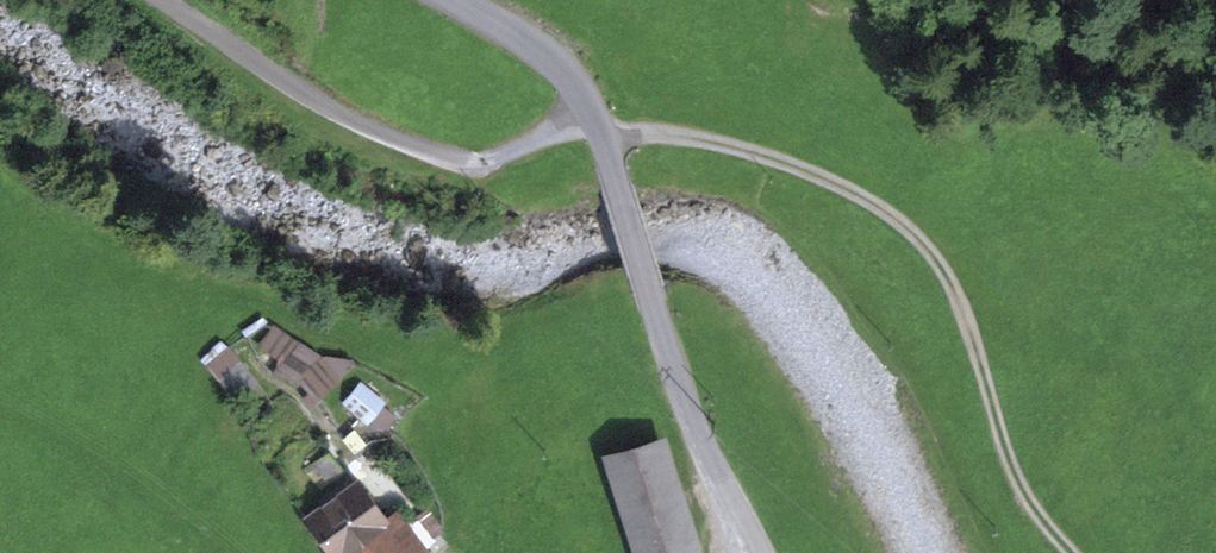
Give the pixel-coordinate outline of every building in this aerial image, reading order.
[(259,346),(331,390),(351,357),(280,313),(259,346)] [(236,335),(210,356),(238,389),(263,368),(236,335)] [(395,410),(365,388),(345,414),(375,436),(395,410)] [(607,452),(637,552),(678,552),(700,547),(667,434),(607,452)] [(332,549),(327,552),(426,552),(399,515),(387,523),(358,483),(340,496),(336,490),(323,500),(326,506),(309,518),(332,549)]
